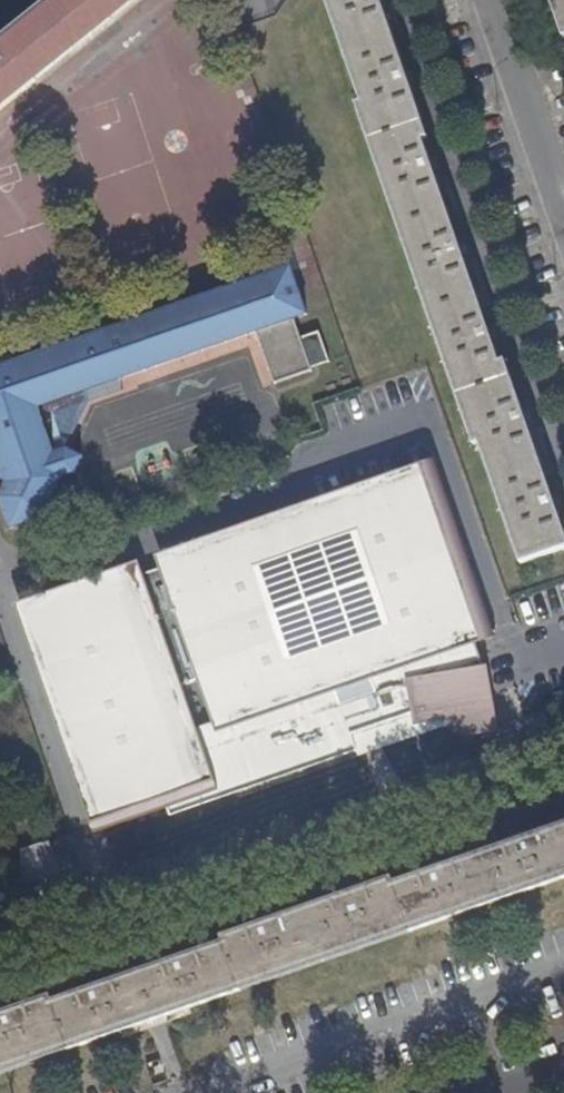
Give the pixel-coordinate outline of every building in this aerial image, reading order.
[(128,0),(47,0),(0,39),(0,105),(128,0)] [(378,133),(373,135),(457,390),(466,387),(494,470),(524,560),(563,547),(563,508),(518,370),(510,373),(485,298),(446,181),(425,117),(428,116),(396,17),(390,0),(333,0),(378,133)] [(558,37),(563,35),(563,0),(546,0),(558,37)] [(280,263),(0,365),(0,516),(4,528),(34,519),(51,475),(68,470),(73,456),(59,447),(46,452),(31,407),(152,364),(257,326),(275,380),(307,367),(290,315),(296,313),(280,263)] [(408,665),(493,636),(434,456),(19,604),(99,835),(223,791),(204,736),(408,665)] [(471,736),(497,729),(493,636),(408,665),(418,722),(444,718),(471,736)] [(563,879),(563,823),(387,884),(385,878),(221,934),(224,942),(50,1002),(48,996),(0,1012),(0,1074),(563,879)] [(48,844),(19,849),(25,883),(54,878),(48,844)]
